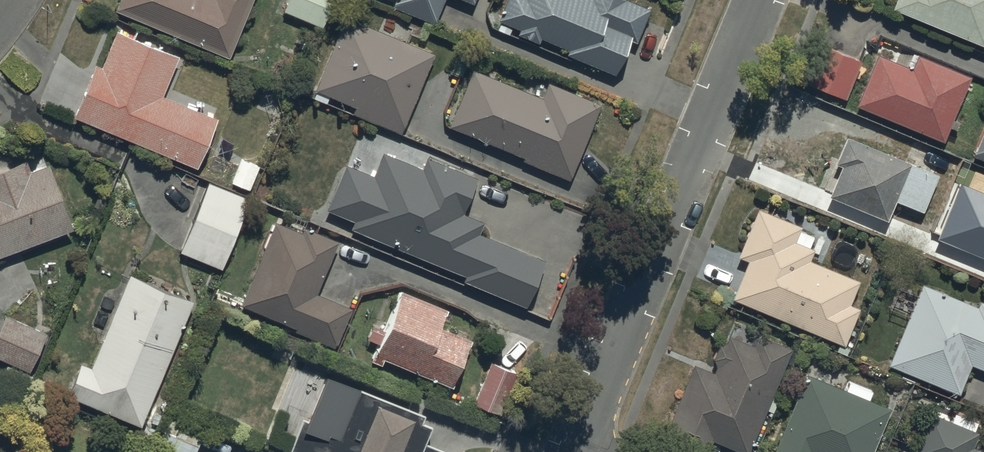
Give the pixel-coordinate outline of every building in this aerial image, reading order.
[(227,51),(248,0),(115,0),(113,4),(227,51)] [(320,20),(328,0),(284,0),(282,6),(320,20)] [(390,1),(432,18),(440,0),(391,0),(390,1)] [(648,3),(640,0),(502,0),(496,15),(518,23),(515,29),(537,37),(539,33),(567,44),(564,49),(614,69),(628,34),(634,37),(648,3)] [(891,7),(982,45),(983,40),(983,0),(894,0),(891,7)] [(350,109),(399,129),(433,48),(343,11),(313,84),(354,101),(350,109)] [(71,110),(194,162),(215,112),(160,89),(177,50),(114,24),(99,60),(93,58),(71,110)] [(846,96),(861,57),(826,43),(810,82),(846,96)] [(943,139),(970,74),(916,52),(911,65),(876,51),(855,103),(943,139)] [(521,156),(568,175),(599,98),(546,77),(540,92),(471,64),(448,121),(523,152),(521,156)] [(972,153),(983,158),(983,126),(972,153)] [(839,164),(827,193),(885,218),(893,198),(922,210),(937,174),(844,134),(832,161),(839,164)] [(524,301),(543,255),(477,228),(482,216),(461,208),(476,172),(424,151),(420,162),(381,146),(371,170),(344,158),(325,205),(352,216),(349,224),(463,270),(461,276),(524,301)] [(71,223),(46,157),(28,164),(24,153),(0,162),(0,250),(71,223)] [(230,178),(248,186),(258,162),(240,154),(230,178)] [(207,177),(178,246),(219,263),(247,193),(207,177)] [(974,224),(933,208),(916,250),(957,266),(974,224)] [(800,232),(800,230),(756,212),(736,260),(747,264),(731,303),(842,348),(857,311),(848,307),(858,283),(809,263),(813,253),(807,250),(812,237),(800,232)] [(293,326),(333,343),(350,302),(315,288),(336,235),(302,221),(300,226),(274,216),(257,255),(239,300),(295,322),(293,326)] [(66,390),(140,420),(192,295),(128,268),(89,362),(79,358),(66,390)] [(449,380),(468,333),(437,321),(444,303),(399,284),(372,348),(449,380)] [(920,287),(887,367),(958,396),(970,367),(983,373),(983,305),(974,300),(970,308),(920,287)] [(45,329),(4,310),(0,319),(0,354),(28,366),(45,329)] [(790,351),(756,338),(751,349),(730,340),(717,345),(711,359),(714,368),(711,374),(693,367),(663,441),(690,451),(708,451),(712,442),(736,451),(748,451),(790,351)] [(471,398),(498,410),(516,368),(489,356),(471,398)] [(456,449),(422,436),(429,418),(419,414),(422,406),(321,366),(303,412),(299,411),(285,445),(303,451),(455,451),(456,449)] [(886,410),(868,402),(873,391),(848,380),(843,392),(807,377),(803,386),(797,384),(791,399),(795,400),(773,451),(870,451),(886,410)] [(203,426),(166,411),(149,451),(192,451),(203,426)] [(927,415),(912,451),(979,451),(971,449),(977,434),(973,433),(976,425),(952,416),(949,424),(927,415)]
